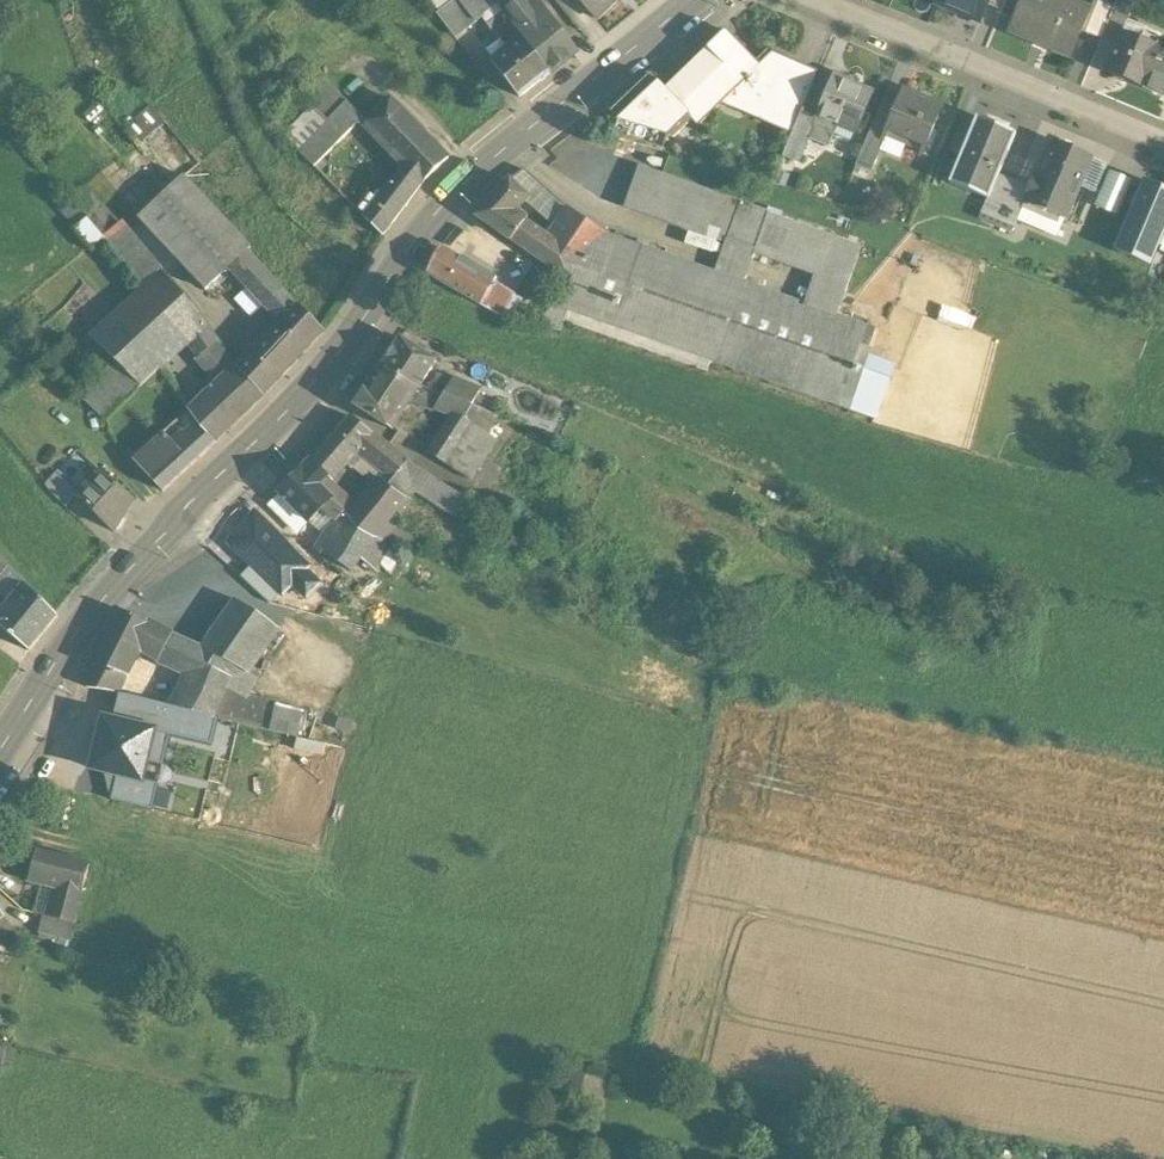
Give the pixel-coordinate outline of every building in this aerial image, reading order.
[(462,0),(454,0),(436,14),(455,38),(478,21),(462,0)] [(478,21),(482,18),(481,17),(496,6),(491,0),(462,0),(478,21)] [(547,19),(544,21),(530,3),(531,3),(529,0),(491,0),(496,6),(508,21),(549,74),(549,73),(550,74),(575,54),(547,19)] [(599,20),(619,0),(579,0),(599,20)] [(936,4),(979,22),(986,5),(988,0),(938,0),(936,4)] [(986,5),(1001,11),(1006,0),(988,0),(986,5)] [(1008,31),(1070,57),(1087,16),(1054,2),(1055,0),(1021,0),(1008,31)] [(1113,9),(1109,18),(1126,25),(1136,0),(1117,0),(1113,9)] [(1113,9),(1098,3),(1085,33),(1101,39),(1109,18),(1113,9)] [(496,6),(481,17),(482,18),(493,32),(496,30),(508,21),(496,6)] [(549,74),(508,21),(496,30),(510,49),(492,63),(519,98),(549,74)] [(1121,32),(1105,70),(1163,95),(1163,40),(1160,49),(1121,32)] [(708,48),(665,90),(693,119),(699,125),(728,96),(759,65),(758,64),(729,34),(712,51),(708,48)] [(771,51),(758,64),(759,65),(728,96),(781,117),(803,64),(771,51)] [(817,70),(803,64),(781,117),(776,128),(791,134),(797,118),(817,70)] [(665,90),(650,75),(631,93),(628,91),(608,111),(618,121),(665,135),(673,138),(693,119),(665,90)] [(870,93),(831,76),(815,115),(832,122),(855,131),(870,93)] [(329,120),(315,134),(318,137),(300,154),(314,168),(322,159),(363,118),(325,81),(307,99),(329,120)] [(941,106),(902,89),(893,110),(881,138),(884,139),(887,130),(923,145),(919,154),(921,155),(941,106)] [(448,158),(390,99),(366,123),(406,164),(378,201),(364,219),(382,236),(424,181),(448,158)] [(880,104),(855,165),(871,171),(884,139),(881,138),(893,110),(880,104)] [(152,107),(125,133),(137,147),(164,122),(152,107)] [(961,110),(945,148),(959,154),(975,116),(961,110)] [(832,122),(815,115),(811,124),(829,132),(832,122)] [(1015,133),(975,116),(959,154),(948,183),(986,199),(988,199),(998,175),(1015,133)] [(811,124),(797,118),(791,134),(782,155),(796,161),(811,124)] [(665,135),(618,121),(613,137),(662,152),(665,135)] [(1091,157),(1054,141),(1039,175),(1032,178),(1028,187),(1023,201),(1024,202),(1064,219),(1065,219),(1091,157)] [(159,162),(176,183),(183,176),(171,152),(159,162)] [(322,159),(314,168),(317,171),(325,163),(322,159)] [(768,215),(638,170),(625,206),(727,242),(755,252),(768,215)] [(998,175),(988,199),(986,199),(978,218),(995,226),(1014,182),(998,175)] [(1110,175),(1098,204),(1116,211),(1128,183),(1110,175)] [(250,248),(183,176),(176,183),(138,219),(205,290),(230,267),(246,252),(250,248)] [(509,180),(476,216),(510,240),(525,222),(513,214),(513,208),(526,195),(509,180)] [(1115,250),(1149,264),(1157,245),(1162,247),(1163,242),(1163,190),(1144,181),(1115,250)] [(1014,182),(995,226),(1012,232),(1017,219),(1024,202),(1023,201),(1028,187),(1014,182)] [(83,189),(72,199),(87,218),(99,207),(83,189)] [(370,195),(357,212),(364,219),(378,201),(370,195)] [(72,199),(60,210),(76,228),(88,218),(87,218),(72,199)] [(1064,219),(1024,202),(1017,219),(1057,236),(1064,219)] [(117,227),(99,207),(87,218),(88,218),(105,238),(117,227)] [(549,240),(537,259),(570,283),(571,283),(605,234),(568,211),(549,240)] [(768,215),(755,252),(820,273),(832,237),(768,215)] [(88,218),(76,228),(93,248),(104,239),(105,238),(88,218)] [(525,222),(510,240),(537,259),(549,240),(525,222)] [(161,270),(121,224),(117,227),(105,238),(104,239),(144,285),(161,270)] [(605,234),(571,283),(570,283),(553,305),(572,312),(840,405),(860,345),(867,325),(839,315),(809,305),(745,283),(716,273),(605,234)] [(832,237),(820,273),(850,283),(862,247),(832,237)] [(755,252),(727,242),(716,273),(745,283),(755,252)] [(493,281),(439,248),(439,249),(426,274),(479,305),(493,281)] [(299,308),(246,252),(230,267),(279,320),(283,325),(301,308),(300,307),(299,308)] [(192,306),(163,273),(92,338),(99,345),(115,362),(140,387),(190,341),(199,355),(216,340),(192,306)] [(850,283),(820,273),(809,305),(839,315),(850,283)] [(493,281),(479,305),(493,312),(499,302),(507,289),(493,281)] [(505,306),(499,302),(493,312),(499,316),(505,306)] [(572,312),(553,305),(538,324),(565,333),(572,312)] [(261,339),(235,367),(264,396),(323,332),(321,330),(301,308),(283,325),(279,320),(269,330),(261,339)] [(876,328),(867,325),(860,345),(869,348),(876,328)] [(264,326),(256,334),(261,339),(269,330),(264,326)] [(436,361),(400,337),(381,366),(417,389),(436,361)] [(219,383),(202,398),(203,399),(189,412),(196,421),(200,428),(215,442),(264,396),(235,367),(216,340),(199,355),(196,359),(219,383)] [(115,362),(99,345),(85,358),(102,375),(115,362)] [(140,387),(115,362),(102,375),(81,395),(106,420),(140,387)] [(417,389),(381,366),(355,404),(391,429),(417,389)] [(452,380),(438,375),(430,389),(443,393),(452,380)] [(480,390),(452,380),(443,393),(472,403),(480,390)] [(472,403),(443,393),(434,407),(453,413),(463,417),(472,403)] [(463,417),(453,413),(428,451),(447,463),(466,433),(472,423),(463,417)] [(381,440),(350,416),(322,448),(337,462),(342,466),(345,462),(351,468),(361,457),(360,455),(362,452),(368,456),(381,440)] [(200,428),(196,421),(179,436),(185,444),(191,438),(204,453),(215,442),(200,428)] [(179,436),(174,431),(162,441),(167,447),(163,451),(158,451),(142,468),(162,490),(204,453),(191,438),(185,444),(179,436)] [(466,433),(447,463),(460,472),(480,442),(466,433)] [(381,440),(368,456),(396,478),(409,462),(381,440)] [(322,448),(312,460),(327,475),(337,462),(322,448)] [(312,460),(281,493),(310,521),(324,506),(332,499),(333,498),(318,486),(327,475),(312,460)] [(409,462),(396,478),(461,520),(473,502),(410,460),(409,462)] [(134,501),(100,471),(77,497),(111,527),(134,501)] [(75,491),(55,474),(44,485),(48,490),(63,503),(75,491)] [(361,505),(327,475),(318,486),(333,498),(332,499),(346,510),(353,515),(361,505)] [(353,515),(352,516),(375,536),(386,522),(397,509),(408,496),(385,477),(361,505),(353,515)] [(310,521),(281,493),(271,503),(289,520),(300,531),(310,521)] [(408,496),(397,509),(404,515),(415,502),(408,496)] [(346,510),(332,499),(324,506),(339,518),(346,510)] [(353,515),(346,510),(339,518),(330,529),(336,535),(325,548),(349,566),(358,556),(375,536),(352,516),(353,515)] [(306,562),(255,512),(228,540),(249,560),(277,588),(279,590),(290,578),(304,591),(317,578),(303,565),(306,562)] [(386,522),(375,536),(385,540),(394,530),(386,522)] [(385,540),(375,536),(358,556),(371,567),(391,543),(385,540)] [(18,589),(25,581),(0,556),(0,573),(18,589)] [(277,588),(249,560),(238,571),(266,598),(277,588)] [(25,581),(18,589),(0,611),(0,625),(26,646),(54,611),(25,581)] [(233,662),(245,668),(277,621),(234,593),(202,641),(233,662)] [(120,606),(94,659),(126,670),(137,643),(142,646),(153,622),(120,606)] [(202,641),(153,622),(142,646),(188,668),(202,641)] [(188,668),(173,701),(211,713),(233,662),(202,641),(188,668)] [(94,659),(84,683),(116,690),(126,670),(94,659)] [(233,662),(211,713),(216,714),(294,732),(302,709),(248,694),(255,673),(245,668),(233,662)] [(152,728),(160,730),(167,702),(116,690),(110,716),(152,726),(152,728)] [(167,731),(209,741),(216,714),(211,713),(167,702),(160,730),(167,731)] [(160,762),(167,731),(160,730),(152,728),(152,726),(110,716),(101,714),(89,764),(114,770),(139,776),(144,758),(160,762)] [(114,770),(108,796),(150,806),(156,780),(139,776),(114,770)] [(87,862),(34,847),(27,873),(32,875),(44,878),(56,881),(80,887),(87,862)] [(44,878),(32,875),(30,884),(41,887),(44,878)] [(80,887),(56,881),(46,912),(71,919),(80,887)] [(71,919),(46,912),(43,923),(42,929),(66,938),(71,919)] [(66,938),(42,929),(43,923),(16,918),(10,939),(62,952),(66,938)]
